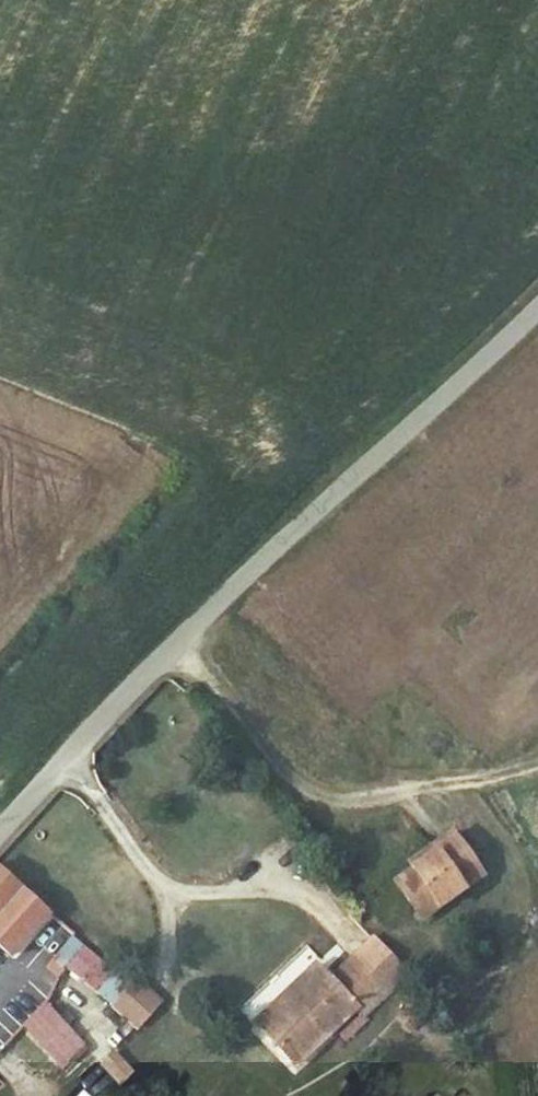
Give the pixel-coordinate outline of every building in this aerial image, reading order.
[(394,882),(414,911),(433,897),(439,906),(481,875),(451,833),(431,847),(435,853),(412,869),(394,882)] [(431,847),(408,863),(412,869),(435,853),(431,847)] [(14,950),(30,931),(47,911),(0,871),(0,937),(14,950)] [(433,897),(414,911),(420,919),(439,906),(433,897)] [(30,931),(40,940),(57,920),(47,911),(30,931)] [(273,1005),(255,1023),(295,1065),(355,1008),(361,1015),(362,1014),(405,973),(372,939),(329,981),(322,973),(280,1013),(273,1005)] [(76,951),(66,942),(54,956),(64,965),(76,951)] [(112,972),(81,945),(76,951),(64,965),(95,992),(112,972)] [(315,965),(273,1005),(280,1013),(322,973),(315,965)] [(128,986),(112,972),(95,992),(112,1006),(128,986)] [(46,1005),(23,1027),(60,1067),(84,1045),(46,1005)] [(361,1015),(342,1033),(348,1039),(368,1020),(362,1014),(361,1015)] [(101,1063),(78,1084),(89,1095),(103,1095),(118,1082),(101,1063)]
